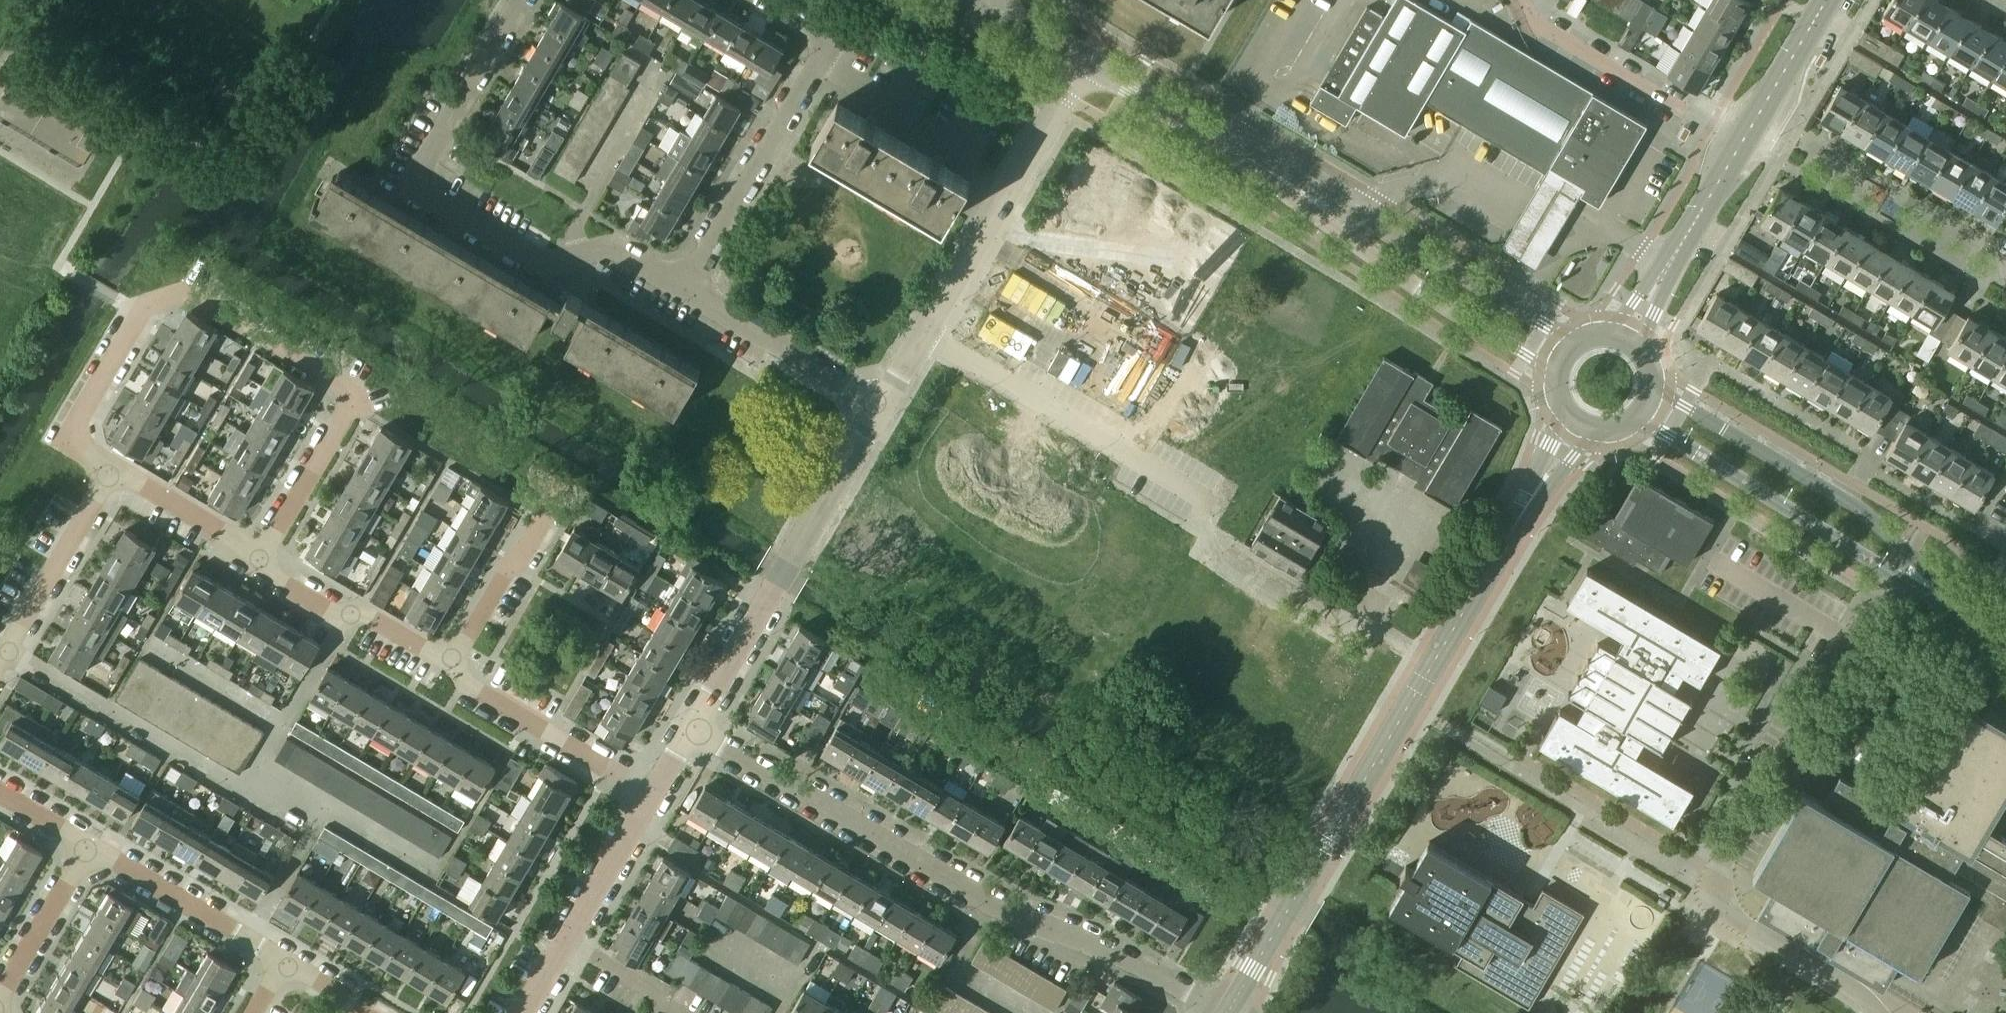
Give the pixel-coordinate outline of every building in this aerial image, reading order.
[(575,39),(584,45),(590,35),(584,31),(591,19),(558,0),(550,14),(554,16),(550,24),(575,39)] [(590,10),(596,0),(586,0),(583,5),(590,10)] [(671,0),(645,0),(664,12),(671,0)] [(699,0),(671,0),(664,12),(685,24),(699,0)] [(721,11),(702,0),(699,0),(685,24),(683,28),(695,35),(692,40),(701,45),(706,36),(721,11)] [(1211,21),(1219,8),(1223,2),(1224,0),(1176,0),(1211,21)] [(1599,202),(1646,122),(1593,91),(1532,55),(1472,20),(1466,29),(1416,0),(1394,0),(1384,16),(1367,6),(1321,84),(1311,101),(1346,122),(1356,105),(1405,133),(1425,99),(1461,120),(1599,202)] [(1568,10),(1576,16),(1576,15),(1586,0),(1574,0),(1568,10)] [(1610,9),(1615,0),(1602,0),(1600,3),(1610,9)] [(1621,15),(1629,0),(1615,0),(1610,9),(1621,15)] [(1631,21),(1643,0),(1629,0),(1621,15),(1631,21)] [(1631,21),(1643,28),(1655,7),(1643,0),(1631,21)] [(1737,24),(1750,1),(1748,0),(1710,0),(1707,6),(1737,24)] [(1906,26),(1921,0),(1891,0),(1884,13),(1906,26)] [(1928,39),(1947,5),(1938,0),(1921,0),(1906,26),(1928,39)] [(1928,39),(1949,52),(1969,18),(1947,5),(1928,39)] [(1694,28),(1724,46),(1737,24),(1707,6),(1694,28)] [(727,49),(742,24),(721,11),(706,36),(727,49)] [(1949,52),(1971,64),(1991,31),(1969,18),(1949,52)] [(613,33),(621,37),(627,26),(620,21),(613,33)] [(1617,43),(1629,50),(1643,28),(1631,21),(1617,43)] [(537,45),(562,60),(575,39),(550,24),(537,45)] [(748,61),(763,36),(742,24),(727,49),(748,61)] [(1681,50),(1711,68),(1724,46),(1694,28),(1681,50)] [(1857,41),(1887,59),(1893,47),(1864,30),(1857,41)] [(1993,77),(2005,55),(2005,40),(1991,31),(1971,64),(1993,77)] [(634,45),(642,49),(648,38),(641,34),(634,45)] [(763,102),(764,103),(787,64),(778,59),(784,49),(763,36),(748,61),(761,69),(758,80),(771,88),(763,102)] [(642,49),(649,54),(656,43),(648,38),(642,49)] [(525,66),(550,81),(562,60),(537,45),(525,66)] [(599,54),(610,60),(615,53),(603,46),(599,54)] [(1887,59),(1897,65),(1904,54),(1893,47),(1887,59)] [(1846,60),(1876,77),(1883,66),(1853,48),(1846,60)] [(1667,73),(1697,91),(1711,68),(1681,50),(1667,73)] [(611,73),(629,83),(641,62),(624,52),(611,73)] [(595,61),(606,68),(610,60),(599,54),(595,61)] [(2005,85),(2005,55),(1993,77),(2005,85)] [(676,70),(684,74),(690,63),(683,59),(676,70)] [(684,74),(705,87),(711,75),(690,63),(684,74)] [(512,87),(537,102),(550,81),(525,66),(512,87)] [(1919,78),(1930,84),(1934,77),(1924,70),(1919,78)] [(690,79),(678,72),(674,78),(672,82),(684,89),(690,79)] [(1889,80),(1900,86),(1904,78),(1893,72),(1889,80)] [(604,87),(624,99),(630,88),(610,76),(604,87)] [(722,88),(730,92),(736,81),(729,77),(722,88)] [(1930,84),(1941,91),(1945,83),(1934,77),(1930,84)] [(1900,86),(1911,92),(1915,85),(1904,78),(1900,86)] [(728,94),(754,110),(760,99),(742,88),(744,85),(736,81),(730,92),(728,94)] [(663,91),(674,98),(679,91),(668,84),(663,91)] [(1821,118),(1843,132),(1863,98),(1841,85),(1821,118)] [(500,108),(525,123),(537,102),(512,87),(500,108)] [(597,97),(618,109),(624,99),(604,87),(597,97)] [(574,96),(585,102),(590,95),(579,88),(574,96)] [(659,99),(670,105),(674,98),(663,91),(659,99)] [(704,116),(729,130),(742,109),(717,94),(704,116)] [(570,103),(581,110),(585,102),(574,96),(570,103)] [(1962,104),(1973,110),(1978,102),(1967,96),(1962,104)] [(591,107),(612,120),(618,109),(597,97),(591,107)] [(1843,132),(1865,145),(1885,111),(1863,98),(1843,132)] [(1932,105),(1943,112),(1948,104),(1937,98),(1932,105)] [(812,145),(878,184),(904,140),(838,101),(812,145)] [(1973,110),(1984,116),(1989,109),(1978,102),(1973,110)] [(1943,112),(1954,118),(1958,110),(1948,104),(1943,112)] [(585,118),(606,130),(612,120),(591,107),(585,118)] [(495,147),(514,158),(527,136),(520,131),(525,123),(500,108),(487,130),(500,138),(495,147)] [(1865,145),(1887,157),(1907,124),(1885,111),(1865,145)] [(691,137),(716,151),(729,130),(704,116),(691,137)] [(579,128),(600,140),(606,130),(585,118),(579,128)] [(1976,131),(1987,137),(1991,130),(1980,123),(1976,131)] [(1887,157),(1908,170),(1928,137),(1907,124),(1887,157)] [(638,133),(649,140),(654,133),(643,126),(638,133)] [(573,138),(593,151),(600,140),(579,128),(573,138)] [(549,138),(560,144),(565,137),(554,130),(549,138)] [(1987,137),(1997,144),(2002,136),(1991,130),(1987,137)] [(634,141),(645,148),(649,140),(638,133),(634,141)] [(679,158),(704,172),(716,151),(691,137),(679,158)] [(1908,170),(1930,183),(1950,150),(1928,137),(1908,170)] [(545,145),(556,152),(560,144),(549,138),(545,145)] [(567,149),(587,161),(593,151),(573,138),(567,149)] [(878,184),(945,223),(952,210),(970,180),(904,140),(878,184)] [(561,159),(581,171),(587,161),(567,149),(561,159)] [(1930,183),(1952,196),(1972,162),(1950,150),(1930,183)] [(666,178),(692,193),(704,172),(679,158),(670,152),(657,173),(666,178)] [(554,170),(575,182),(581,171),(561,159),(554,170)] [(1952,196),(1973,209),(1993,175),(1972,162),(1952,196)] [(613,176),(624,182),(629,175),(618,168),(613,176)] [(529,340),(546,312),(550,304),(559,309),(562,305),(336,171),(318,202),(316,200),(313,205),(315,207),(312,211),(529,340)] [(1582,192),(1546,171),(1499,247),(1537,269),(1582,192)] [(1996,222),(2005,205),(2005,183),(1993,175),(1973,209),(1996,222)] [(609,183),(620,190),(624,182),(613,176),(609,183)] [(654,200),(679,214),(692,193),(666,178),(654,200)] [(1760,221),(1782,235),(1802,201),(1780,188),(1760,221)] [(629,226),(648,237),(653,228),(666,236),(679,214),(654,200),(649,208),(642,204),(629,226)] [(1782,235),(1804,248),(1824,214),(1802,201),(1782,235)] [(1804,248),(1825,260),(1845,227),(1824,214),(1804,248)] [(1825,260),(1847,273),(1867,240),(1845,227),(1825,260)] [(1734,250),(1763,267),(1770,256),(1740,238),(1734,250)] [(1847,273),(1869,286),(1889,253),(1867,240),(1847,273)] [(1869,286),(1890,299),(1910,266),(1889,253),(1869,286)] [(1763,267),(1774,274),(1780,262),(1770,256),(1763,267)] [(1723,268),(1752,286),(1759,274),(1729,257),(1723,268)] [(1890,299),(1912,312),(1932,278),(1910,266),(1890,299)] [(1929,332),(1941,339),(1956,313),(1946,307),(1955,292),(1932,278),(1912,312),(1934,325),(1929,332)] [(1796,287),(1806,293),(1811,286),(1800,279),(1796,287)] [(1765,288),(1776,295),(1781,287),(1770,281),(1765,288)] [(1806,293),(1817,300),(1822,292),(1811,286),(1806,293)] [(1776,295),(1787,301),(1791,294),(1781,287),(1776,295)] [(568,325),(578,307),(582,302),(582,301),(569,293),(562,305),(559,309),(550,304),(546,312),(568,325)] [(1697,327),(1719,340),(1739,307),(1717,294),(1697,327)] [(566,347),(676,412),(700,372),(582,302),(578,307),(587,312),(566,347)] [(1839,312),(1850,319),(1854,311),(1843,305),(1839,312)] [(1808,314),(1819,320),(1824,313),(1813,306),(1808,314)] [(1719,340),(1741,353),(1761,320),(1739,307),(1719,340)] [(1850,319),(1860,325),(1865,318),(1854,311),(1850,319)] [(175,333),(205,351),(218,329),(187,312),(175,333)] [(1819,320),(1830,327),(1835,319),(1824,313),(1819,320)] [(1948,349),(1971,363),(1991,329),(1968,316),(1966,319),(1956,313),(1941,339),(1951,345),(1948,349)] [(1741,353),(1763,366),(1783,333),(1761,320),(1741,353)] [(1993,375),(2005,353),(2005,338),(1991,329),(1971,363),(1993,375)] [(1882,338),(1893,345),(1897,337),(1886,331),(1882,338)] [(1852,340),(1863,346),(1867,339),(1856,332),(1852,340)] [(162,354),(192,372),(205,351),(175,333),(162,354)] [(1763,366),(1784,379),(1804,345),(1783,333),(1763,366)] [(1863,346),(1873,353),(1878,345),(1867,339),(1863,346)] [(1784,379),(1806,392),(1826,358),(1804,345),(1784,379)] [(228,365),(235,369),(242,357),(235,353),(228,365)] [(2005,383),(2005,353),(1993,375),(2005,383)] [(150,375),(180,393),(192,372),(162,354),(150,375)] [(1425,490),(1454,507),(1502,426),(1473,409),(1465,423),(1424,398),(1429,389),(1422,384),(1426,378),(1414,371),(1413,373),(1384,356),(1336,437),(1365,454),(1368,450),(1428,485),(1425,490)] [(1806,392),(1828,405),(1847,371),(1826,358),(1806,392)] [(242,373),(249,377),(256,366),(249,361),(242,373)] [(221,376),(228,380),(235,369),(228,365),(221,376)] [(272,391),(302,409),(315,387),(285,369),(272,391)] [(1828,405),(1849,418),(1869,384),(1847,371),(1828,405)] [(235,385),(242,389),(249,377),(242,373),(235,385)] [(137,396),(167,414),(180,393),(150,375),(137,396)] [(1874,428),(1884,434),(1899,408),(1889,402),(1892,398),(1869,384),(1849,418),(1872,431),(1874,428)] [(259,412),(290,430),(302,409),(272,391),(259,412)] [(1962,402),(1973,408),(1978,401),(1967,394),(1962,402)] [(203,407),(210,411),(217,399),(210,395),(203,407)] [(125,417),(155,435),(167,414),(137,396),(125,417)] [(1973,408),(1984,415),(1989,407),(1978,401),(1973,408)] [(1943,410),(1954,416),(1958,409),(1947,402),(1943,410)] [(217,415),(224,419),(231,408),(224,403),(217,415)] [(196,418),(203,423),(210,411),(203,407),(196,418)] [(1886,455),(1908,468),(1928,435),(1907,422),(1911,415),(1899,408),(1884,434),(1895,440),(1886,455)] [(2005,428),(2005,412),(2002,409),(1995,421),(2005,428)] [(247,433),(277,451),(290,430),(259,412),(247,433)] [(210,427),(217,431),(224,419),(217,415),(210,427)] [(112,439),(142,457),(155,435),(125,417),(112,439)] [(1973,433),(1984,439),(1991,428),(1980,421),(1973,433)] [(369,448),(399,466),(412,444),(382,427),(369,448)] [(2005,452),(2005,437),(1991,428),(1984,439),(2005,452)] [(235,454),(265,472),(277,451),(247,433),(235,454)] [(1908,468),(1930,481),(1950,448),(1928,435),(1908,468)] [(178,449),(185,453),(192,441),(185,437),(178,449)] [(192,457),(199,461),(206,449),(199,445),(192,457)] [(357,469),(387,487),(399,466),(369,448),(357,469)] [(1930,481),(1952,494),(1972,461),(1950,448),(1930,481)] [(171,460),(178,464),(185,453),(178,449),(171,460)] [(222,475),(252,493),(265,472),(235,454),(222,475)] [(185,468),(192,473),(199,461),(192,457),(185,468)] [(1952,494),(1974,507),(1994,474),(1972,461),(1952,494)] [(422,480),(429,484),(436,472),(429,468),(422,480)] [(344,490),(375,508),(387,487),(357,469),(344,490)] [(209,496),(240,514),(252,493),(222,475),(209,496)] [(1638,559),(1661,573),(1672,554),(1688,563),(1714,519),(1639,475),(1615,517),(1597,507),(1581,533),(1634,564),(1638,559)] [(416,491),(422,495),(429,484),(422,480),(416,491)] [(469,507),(497,523),(509,502),(472,480),(466,491),(475,496),(469,507)] [(436,488),(449,496),(453,488),(440,481),(436,488)] [(432,496),(445,503),(449,496),(436,488),(432,496)] [(332,511),(362,529),(375,508),(344,490),(332,511)] [(1263,525),(1250,547),(1272,559),(1298,575),(1329,524),(1281,495),(1263,525)] [(578,507),(602,521),(608,510),(585,497),(578,507)] [(456,528),(484,544),(497,523),(469,507),(456,528)] [(398,522),(405,526),(411,514),(404,510),(398,522)] [(319,532),(350,550),(362,529),(332,511),(319,532)] [(614,524),(630,534),(635,526),(618,516),(614,524)] [(391,533),(398,537),(405,526),(398,522),(391,533)] [(411,530),(424,537),(429,530),(416,522),(411,530)] [(578,572),(597,541),(603,531),(592,525),(587,535),(575,528),(556,559),(578,572)] [(630,534),(647,544),(651,536),(635,526),(630,534)] [(444,549),(472,565),(484,544),(456,528),(444,549)] [(113,550),(143,568),(156,547),(126,529),(113,550)] [(407,537),(420,545),(424,537),(411,530),(407,537)] [(307,554),(337,572),(350,550),(319,532),(307,554)] [(578,572),(600,585),(618,554),(597,541),(578,572)] [(432,570),(460,586),(472,565),(444,549),(432,570)] [(101,571),(131,589),(143,568),(113,550),(101,571)] [(373,564),(380,568),(387,556),(380,552),(373,564)] [(649,569),(656,574),(666,557),(658,553),(649,569)] [(600,585),(622,598),(641,567),(618,554),(600,585)] [(151,572),(166,581),(172,570),(157,562),(151,572)] [(366,575),(373,579),(380,568),(373,564),(366,575)] [(387,572),(400,579),(404,572),(391,564),(387,572)] [(679,587),(710,606),(723,583),(692,565),(679,587)] [(175,599),(197,612),(215,582),(193,569),(175,599)] [(639,586),(646,590),(656,574),(649,569),(639,586)] [(1560,709),(1540,743),(1673,823),(1694,788),(1636,754),(1645,738),(1661,748),(1691,698),(1675,688),(1684,672),(1701,682),(1721,648),(1587,569),(1567,603),(1625,638),(1616,653),(1599,643),(1570,694),(1586,704),(1577,719),(1560,709)] [(420,591),(447,607),(460,586),(432,570),(420,591)] [(89,592),(119,610),(131,589),(101,571),(89,592)] [(167,582),(174,586),(180,575),(173,571),(167,582)] [(374,593),(387,601),(400,579),(387,572),(374,593)] [(160,594),(167,598),(174,586),(167,582),(160,594)] [(197,612),(218,624),(236,594),(215,582),(197,612)] [(400,608),(435,628),(447,607),(420,591),(413,587),(400,608)] [(666,609),(697,627),(710,606),(679,587),(666,609)] [(76,613),(106,631),(119,610),(89,592),(76,613)] [(218,624),(239,637),(257,607),(236,594),(218,624)] [(623,613),(631,617),(640,601),(633,596),(623,613)] [(239,637),(260,649),(278,619),(257,607),(239,637)] [(654,631),(684,649),(697,627),(666,609),(654,631)] [(64,634),(94,652),(106,631),(76,613),(64,634)] [(142,624),(149,628),(156,617),(149,613),(142,624)] [(613,629),(621,634),(631,617),(623,613),(613,629)] [(260,649),(281,662),(299,632),(278,619),(260,649)] [(135,636),(142,640),(149,628),(142,624),(135,636)] [(787,647),(815,664),(828,642),(800,626),(787,647)] [(641,652),(672,671),(684,649),(654,631),(641,652)] [(281,662),(302,675),(320,644),(299,632),(281,662)] [(164,640),(176,647),(180,640),(169,633),(164,640)] [(51,656),(81,674),(94,652),(64,634),(51,656)] [(597,656),(605,661),(615,644),(607,639),(597,656)] [(176,647),(188,654),(192,647),(180,640),(176,647)] [(775,668),(803,685),(815,664),(787,647),(775,668)] [(628,674),(659,692),(672,671),(641,652),(628,674)] [(117,666),(124,670),(131,659),(124,655),(117,666)] [(588,673),(595,677),(605,661),(597,656),(588,673)] [(128,679),(138,685),(150,664),(140,658),(128,679)] [(207,665),(218,672),(222,665),(211,658),(207,665)] [(138,685),(149,691),(161,671),(150,664),(138,685)] [(218,672),(230,679),(234,672),(222,665),(218,672)] [(110,678),(117,682),(124,670),(117,666),(110,678)] [(311,697),(332,710),(350,680),(328,668),(311,697)] [(763,689),(790,706),(803,685),(775,668),(763,689)] [(839,678),(852,686),(856,678),(843,670),(839,678)] [(149,691),(159,697),(171,677),(161,671),(149,691)] [(615,696),(646,714),(659,692),(628,674),(615,696)] [(159,697),(169,704),(182,683),(171,677),(159,697)] [(834,685),(847,693),(852,686),(839,678),(834,685)] [(116,700),(126,706),(138,685),(128,679),(116,700)] [(332,710),(353,723),(370,693),(350,680),(332,710)] [(169,704),(180,710),(192,689),(182,683),(169,704)] [(248,690),(260,697),(264,690),(253,683),(248,690)] [(563,714),(574,720),(592,689),(581,683),(563,714)] [(1480,702),(1497,712),(1507,695),(1490,684),(1480,702)] [(126,706),(136,712),(149,691),(138,685),(126,706)] [(180,710),(190,716),(202,695),(192,689),(180,710)] [(747,727),(773,743),(773,742),(773,741),(780,728),(778,727),(790,706),(763,689),(750,711),(756,714),(748,726),(747,726),(747,727)] [(260,697),(272,704),(276,697),(264,690),(260,697)] [(136,712),(147,718),(159,697),(149,691),(136,712)] [(42,704),(49,708),(56,697),(48,692),(42,704)] [(353,723),(374,735),(391,705),(370,693),(353,723)] [(190,716),(200,722),(213,701),(202,695),(190,716)] [(604,738),(621,748),(629,734),(633,736),(646,714),(615,696),(602,718),(612,724),(604,738)] [(1754,873),(1774,886),(1758,913),(1883,987),(1900,960),(1920,972),(1969,890),(2005,911),(2005,835),(1989,825),(2005,796),(2005,723),(1960,696),(1895,807),(1840,774),(1824,802),(1803,789),(1754,873)] [(49,708),(57,712),(63,701),(56,697),(49,708)] [(147,718),(157,724),(169,704),(159,697),(147,718)] [(865,710),(873,715),(880,702),(873,697),(865,710)] [(200,722),(211,728),(223,707),(213,701),(200,722)] [(873,715),(880,719),(888,706),(880,702),(873,715)] [(20,757),(40,723),(9,704),(0,720),(0,730),(5,733),(0,742),(0,746),(20,757)] [(157,724),(167,730),(180,710),(169,704),(157,724)] [(374,735),(394,747),(412,717),(391,705),(374,735)] [(211,728),(221,734),(233,714),(223,707),(211,728)] [(167,730),(178,737),(190,716),(180,710),(167,730)] [(814,720),(827,727),(831,720),(818,712),(814,720)] [(221,734),(232,740),(244,720),(233,714),(221,734)] [(178,737),(188,743),(200,722),(190,716),(178,737)] [(84,728),(91,733),(98,722),(90,717),(84,728)] [(394,747),(415,760),(433,730),(412,717),(394,747)] [(232,740),(242,747),(254,726),(244,720),(232,740)] [(801,741),(814,749),(827,727),(814,720),(801,741)] [(291,731),(312,744),(318,734),(297,721),(291,731)] [(91,733),(99,737),(105,726),(98,722),(91,733)] [(188,743),(199,749),(211,728),(200,722),(188,743)] [(907,735),(914,739),(922,726),(914,722),(907,735)] [(41,770),(56,745),(61,735),(40,723),(20,757),(41,770)] [(821,753),(843,765),(859,738),(838,725),(821,753)] [(242,747),(252,753),(265,732),(254,726),(242,747)] [(914,739),(922,744),(929,731),(922,726),(914,739)] [(199,749),(209,755),(221,734),(211,728),(199,749)] [(415,760),(436,772),(454,742),(433,730),(415,760)] [(209,755),(219,761),(232,740),(221,734),(209,755)] [(312,744),(333,756),(339,746),(318,734),(312,744)] [(275,759),(285,765),(297,745),(287,738),(275,759)] [(843,765),(863,778),(880,750),(859,738),(843,765)] [(219,761),(230,767),(242,747),(232,740),(219,761)] [(126,753),(133,758),(140,746),(132,742),(126,753)] [(436,772),(457,784),(474,754),(454,742),(436,772)] [(41,770),(62,782),(77,757),(56,745),(41,770)] [(285,765),(295,771),(307,751),(297,745),(285,765)] [(133,758),(141,762),(147,751),(140,746),(133,758)] [(333,756),(354,769),(360,758),(339,746),(333,756)] [(230,767),(240,773),(252,753),(242,747),(230,767)] [(948,760),(956,764),(964,751),(956,747),(948,760)] [(863,778),(884,790),(901,762),(880,750),(863,778)] [(295,771),(306,777),(318,757),(307,751),(295,771)] [(956,764),(963,768),(971,755),(964,751),(956,764)] [(457,784),(479,797),(496,767),(474,754),(457,784)] [(62,782),(83,795),(98,770),(77,757),(62,782)] [(306,777),(316,784),(328,763),(318,757),(306,777)] [(499,779),(512,786),(524,765),(511,757),(499,779)] [(354,769),(374,781),(380,771),(360,758),(354,769)] [(884,790),(905,802),(922,775),(901,762),(884,790)] [(316,784),(326,790),(338,769),(328,763),(316,784)] [(532,798),(559,814),(572,793),(571,792),(577,782),(546,764),(539,775),(544,778),(532,798)] [(326,790),(337,796),(349,775),(338,769),(326,790)] [(83,795),(104,807),(119,782),(98,770),(83,795)] [(374,781),(395,793),(401,783),(380,771),(374,781)] [(990,784),(998,789),(1005,776),(998,771),(990,784)] [(176,783),(183,787),(190,776),(182,772),(176,783)] [(337,796),(347,802),(359,781),(349,775),(337,796)] [(905,802),(926,815),(942,787),(922,775),(905,802)] [(183,787),(191,792),(197,781),(190,776),(183,787)] [(998,789),(1005,793),(1013,780),(1005,776),(998,789)] [(494,786),(507,794),(512,786),(499,779),(494,786)] [(347,802),(357,808),(369,787),(359,781),(347,802)] [(104,807),(126,820),(140,795),(119,782),(104,807)] [(395,793),(416,806),(422,795),(401,783),(395,793)] [(689,814),(710,826),(727,799),(706,786),(689,814)] [(357,808),(367,814),(380,794),(369,787),(357,808)] [(947,827),(963,799),(967,792),(958,787),(954,794),(942,787),(926,815),(947,827)] [(1048,800),(1055,804),(1063,791),(1056,787),(1048,800)] [(132,824),(154,837),(175,801),(153,789),(132,824)] [(1055,804),(1063,808),(1071,795),(1063,791),(1055,804)] [(367,814),(378,820),(390,800),(380,794),(367,814)] [(416,806),(437,818),(443,808),(422,795),(416,806)] [(218,808),(225,812),(232,801),(224,797),(218,808)] [(519,819),(547,835),(559,814),(532,798),(519,819)] [(710,826),(731,839),(748,811),(727,799),(710,826)] [(947,827),(968,839),(984,812),(963,799),(947,827)] [(378,820),(388,826),(400,806),(390,800),(378,820)] [(175,849),(190,824),(196,814),(175,801),(154,837),(175,849)] [(225,812),(233,816),(239,805),(232,801),(225,812)] [(388,826),(398,833),(411,812),(400,806),(388,826)] [(437,818),(458,831),(465,821),(443,808),(437,818)] [(731,839),(752,851),(769,823),(748,811),(731,839)] [(1090,824),(1097,829),(1105,816),(1097,811),(1090,824)] [(398,833),(409,839),(421,818),(411,812),(398,833)] [(968,839),(989,852),(1005,824),(984,812),(968,839)] [(474,820),(487,828),(491,821),(478,813),(474,820)] [(1004,842),(1025,855),(1042,827),(1020,814),(1004,842)] [(1097,829),(1105,833),(1112,820),(1105,816),(1097,829)] [(409,839),(419,845),(431,824),(421,818),(409,839)] [(507,840),(535,856),(547,835),(519,819),(507,840)] [(470,828),(483,835),(487,828),(474,820),(470,828)] [(260,832),(267,837),(274,826),(266,821),(260,832)] [(752,851),(773,863),(789,836),(769,823),(752,851)] [(175,849),(196,862),(211,836),(190,824),(175,849)] [(419,845),(429,851),(441,830),(431,824),(419,845)] [(267,837),(275,841),(281,830),(274,826),(267,837)] [(319,837),(341,850),(347,839),(325,826),(319,837)] [(196,862),(217,874),(232,849),(220,842),(225,833),(216,827),(211,836),(196,862)] [(1025,855),(1046,867),(1063,839),(1042,827),(1025,855)] [(1046,867),(1067,879),(1089,842),(1069,829),(1063,839),(1046,867)] [(429,851),(440,857),(452,836),(441,830),(429,851)] [(773,863),(794,876),(810,848),(789,836),(773,863)] [(1131,849),(1139,853),(1146,840),(1139,836),(1131,849)] [(3,858),(28,873),(41,852),(16,837),(3,858)] [(668,850),(689,862),(697,849),(675,837),(668,850)] [(341,850),(361,862),(368,852),(347,839),(341,850)] [(495,861),(522,877),(535,856),(507,840),(495,861)] [(1139,853),(1146,858),(1154,845),(1146,840),(1139,853)] [(1454,963),(1529,1007),(1584,913),(1543,889),(1534,905),(1523,898),(1524,896),(1429,841),(1413,869),(1406,865),(1400,875),(1407,879),(1390,908),(1464,952),(1457,963),(1455,961),(1454,963)] [(1067,879),(1088,892),(1110,854),(1089,842),(1067,879)] [(794,876),(815,888),(831,860),(810,848),(794,876)] [(217,874),(238,886),(253,861),(232,849),(217,874)] [(689,862),(697,867),(704,854),(697,849),(689,862)] [(361,862),(382,874),(388,864),(368,852),(361,862)] [(1088,892),(1109,904),(1125,876),(1126,877),(1132,867),(1110,854),(1088,892)] [(450,862),(463,870),(467,862),(454,855),(450,862)] [(16,894),(28,873),(3,858),(0,857),(0,885),(16,894)] [(651,878),(679,894),(691,873),(664,857),(651,878)] [(815,888),(835,900),(852,873),(831,860),(815,888)] [(238,886),(260,899),(274,874),(253,861),(238,886)] [(482,882),(510,898),(522,877),(495,861),(482,882)] [(1173,873),(1180,878),(1188,865),(1181,861),(1173,873)] [(445,870),(458,877),(463,870),(450,862),(445,870)] [(382,874),(403,887),(409,876),(388,864),(382,874)] [(1180,878),(1188,882),(1195,869),(1188,865),(1180,878)] [(723,883),(731,887),(738,874),(731,870),(723,883)] [(280,902),(302,915),(320,885),(298,872),(280,902)] [(835,900),(856,913),(873,885),(852,873),(835,900)] [(731,887),(738,891),(746,878),(738,874),(731,887)] [(403,887),(424,899),(430,889),(409,876),(403,887)] [(1109,904),(1129,916),(1146,889),(1126,877),(1125,876),(1109,904)] [(639,899),(666,915),(679,894),(651,878),(639,899)] [(470,903),(497,919),(510,898),(482,882),(470,903)] [(3,915),(16,894),(0,885),(0,913),(3,915)] [(302,915),(323,927),(340,897),(320,885),(302,915)] [(856,913),(877,925),(893,897),(873,885),(856,913)] [(424,899),(445,911),(451,901),(430,889),(424,899)] [(1129,916),(1150,929),(1167,901),(1146,889),(1129,916)] [(94,913),(119,928),(128,933),(141,911),(132,906),(136,899),(121,891),(117,897),(107,891),(94,913)] [(715,915),(726,921),(738,901),(728,894),(719,908),(715,915)] [(765,907),(772,912),(780,899),(773,894),(765,907)] [(323,927),(344,939),(361,910),(340,897),(323,927)] [(877,925),(898,937),(914,909),(893,897),(877,925)] [(626,920),(654,936),(666,915),(639,899),(626,920)] [(772,912),(780,916),(787,903),(780,899),(772,912)] [(445,911),(466,924),(472,913),(451,901),(445,911)] [(715,916),(715,915),(719,908),(706,901),(702,908),(715,916)] [(726,921),(736,927),(748,907),(738,901),(726,921)] [(1173,940),(1184,947),(1204,914),(1191,906),(1187,913),(1167,901),(1150,929),(1172,941),(1173,940)] [(736,927),(746,933),(759,913),(748,907),(736,927)] [(711,923),(715,916),(702,908),(698,915),(711,923)] [(898,937),(919,950),(935,922),(914,909),(898,937)] [(344,939),(365,952),(382,922),(361,910),(344,939)] [(82,934),(107,949),(119,928),(94,913),(82,934)] [(466,924),(487,936),(493,926),(472,913),(466,924)] [(746,933),(757,940),(769,919),(759,913),(746,933)] [(757,940),(767,946),(779,925),(769,919),(757,940)] [(806,932),(814,936),(822,923),(814,919),(806,932)] [(616,952),(641,966),(650,951),(647,949),(654,936),(626,920),(614,941),(620,945),(616,952)] [(144,942),(155,949),(168,928),(156,921),(144,942)] [(365,952),(385,964),(403,934),(382,922),(365,952)] [(919,950),(940,962),(956,934),(935,922),(919,950)] [(814,936),(821,941),(829,928),(822,923),(814,936)] [(767,946),(777,952),(790,931),(779,925),(767,946)] [(777,952),(788,958),(800,937),(790,931),(777,952)] [(162,953),(175,961),(187,940),(174,932),(162,953)] [(70,955),(94,970),(107,949),(82,934),(70,955)] [(385,964),(406,976),(424,947),(403,934),(385,964)] [(788,958),(798,964),(810,944),(800,937),(788,958)] [(972,962),(982,968),(994,947),(984,941),(972,962)] [(139,950),(150,956),(155,949),(144,942),(139,950)] [(677,950),(690,958),(695,950),(682,942),(677,950)] [(848,956),(855,961),(863,948),(856,943),(848,956)] [(406,976),(427,989),(445,959),(424,947),(406,976)] [(982,968),(992,974),(1005,953),(994,947),(982,968)] [(855,961),(863,965),(871,952),(863,948),(855,961)] [(678,979),(690,958),(677,950),(665,971),(678,979)] [(194,973),(222,989),(235,968),(207,951),(194,973)] [(157,961),(170,968),(175,961),(162,953),(157,961)] [(992,974),(1003,980),(1015,960),(1005,953),(992,974)] [(57,976),(82,991),(94,970),(70,955),(57,976)] [(688,985),(700,964),(690,958),(678,979),(688,985)] [(427,989),(448,1001),(466,972),(445,959),(427,989)] [(1003,980),(1013,986),(1025,966),(1015,960),(1003,980)] [(832,974),(840,978),(847,965),(840,961),(832,974)] [(698,991),(710,970),(700,964),(688,985),(698,991)] [(840,978),(847,983),(855,970),(847,965),(840,978)] [(1013,986),(1023,992),(1036,972),(1025,966),(1013,986)] [(890,981),(897,985),(905,972),(897,968),(890,981)] [(709,997),(721,977),(710,970),(698,991),(709,997)] [(897,985),(905,990),(912,977),(905,972),(897,985)] [(1023,992),(1034,999),(1046,978),(1036,972),(1023,992)] [(182,993),(210,1010),(222,989),(194,973),(182,993)] [(45,997),(70,1012),(82,991),(57,976),(45,997)] [(119,984),(130,991),(134,983),(123,977),(119,984)] [(719,1003),(731,983),(721,977),(709,997),(719,1003)] [(1034,999),(1044,1005),(1056,984),(1046,978),(1034,999)] [(1069,1002),(1082,1009),(1095,988),(1082,980),(1069,1002)] [(1135,1012),(1142,999),(1114,982),(1101,1006),(1112,1012),(1137,1012),(1135,1012)] [(729,1009),(741,989),(731,983),(719,1003),(729,1009)] [(114,992),(126,998),(130,991),(119,984),(114,992)] [(1044,1005),(1055,1011),(1067,990),(1056,984),(1044,1005)] [(874,998),(881,1003),(889,990),(882,985),(874,998)] [(932,1006),(942,1012),(955,991),(944,985),(932,1006)] [(137,995),(150,1003),(154,995),(141,987),(137,995)] [(826,1001),(805,988),(790,1012),(819,1012),(826,1001)] [(752,995),(741,989),(729,1009),(735,1012),(741,1012),(752,995)] [(881,1003),(889,1007),(896,994),(889,990),(881,1003)] [(944,1012),(956,1012),(965,997),(955,991),(942,1012),(944,1012)] [(210,1010),(182,993),(170,1012),(208,1012),(210,1010)] [(133,1002),(146,1010),(150,1003),(137,995),(133,1002)] [(762,1001),(752,995),(741,1012),(755,1012),(762,1001)] [(70,1012),(45,997),(35,1012),(69,1012),(70,1012)] [(975,1003),(965,997),(956,1012),(970,1012),(975,1003)] [(773,1007),(762,1001),(755,1012),(769,1012),(773,1007)] [(826,1001),(819,1012),(846,1012),(826,1001)] [(1071,1012),(1080,1012),(1082,1009),(1069,1002),(1065,1009),(1071,1012)] [(577,1003),(571,1012),(595,1012),(577,1003)] [(986,1009),(975,1003),(970,1012),(984,1012),(986,1009)]
